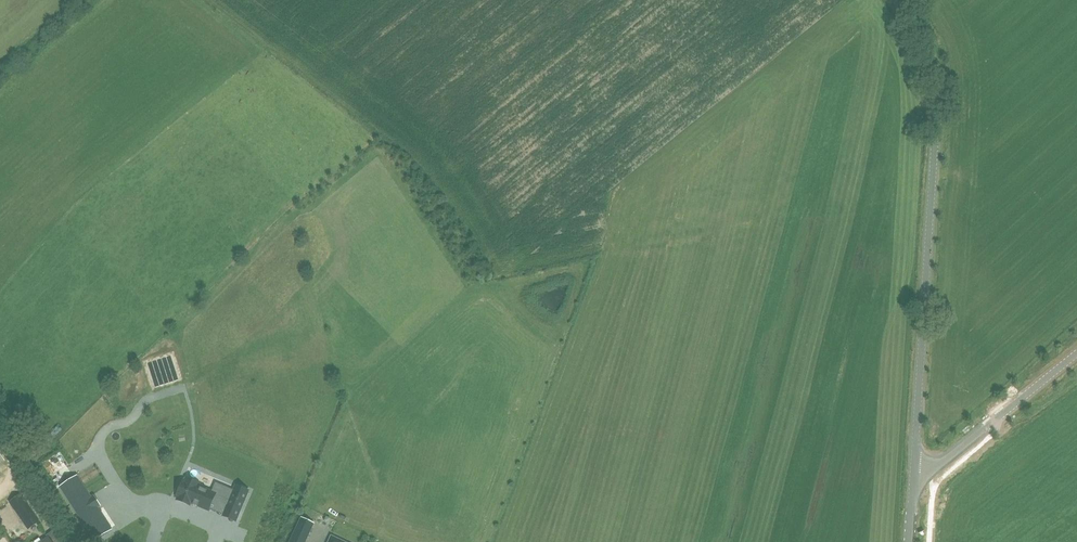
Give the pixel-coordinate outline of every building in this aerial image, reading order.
[(113,529),(77,475),(59,486),(94,541),(113,529)] [(240,509),(248,491),(236,486),(234,490),(215,483),(212,492),(197,486),(198,484),(186,479),(185,481),(184,480),(177,497),(178,497),(177,499),(189,504),(190,502),(208,509),(215,511),(219,502),(228,505),(223,515),(235,520),(240,509)] [(14,509),(24,522),(34,515),(25,501),(20,494),(9,501),(14,509)] [(314,523),(301,517),(289,541),(305,541),(314,523)] [(206,536),(201,524),(185,531),(190,541),(193,541),(206,536)] [(53,530),(46,535),(48,538),(42,541),(61,541),(53,530)]
